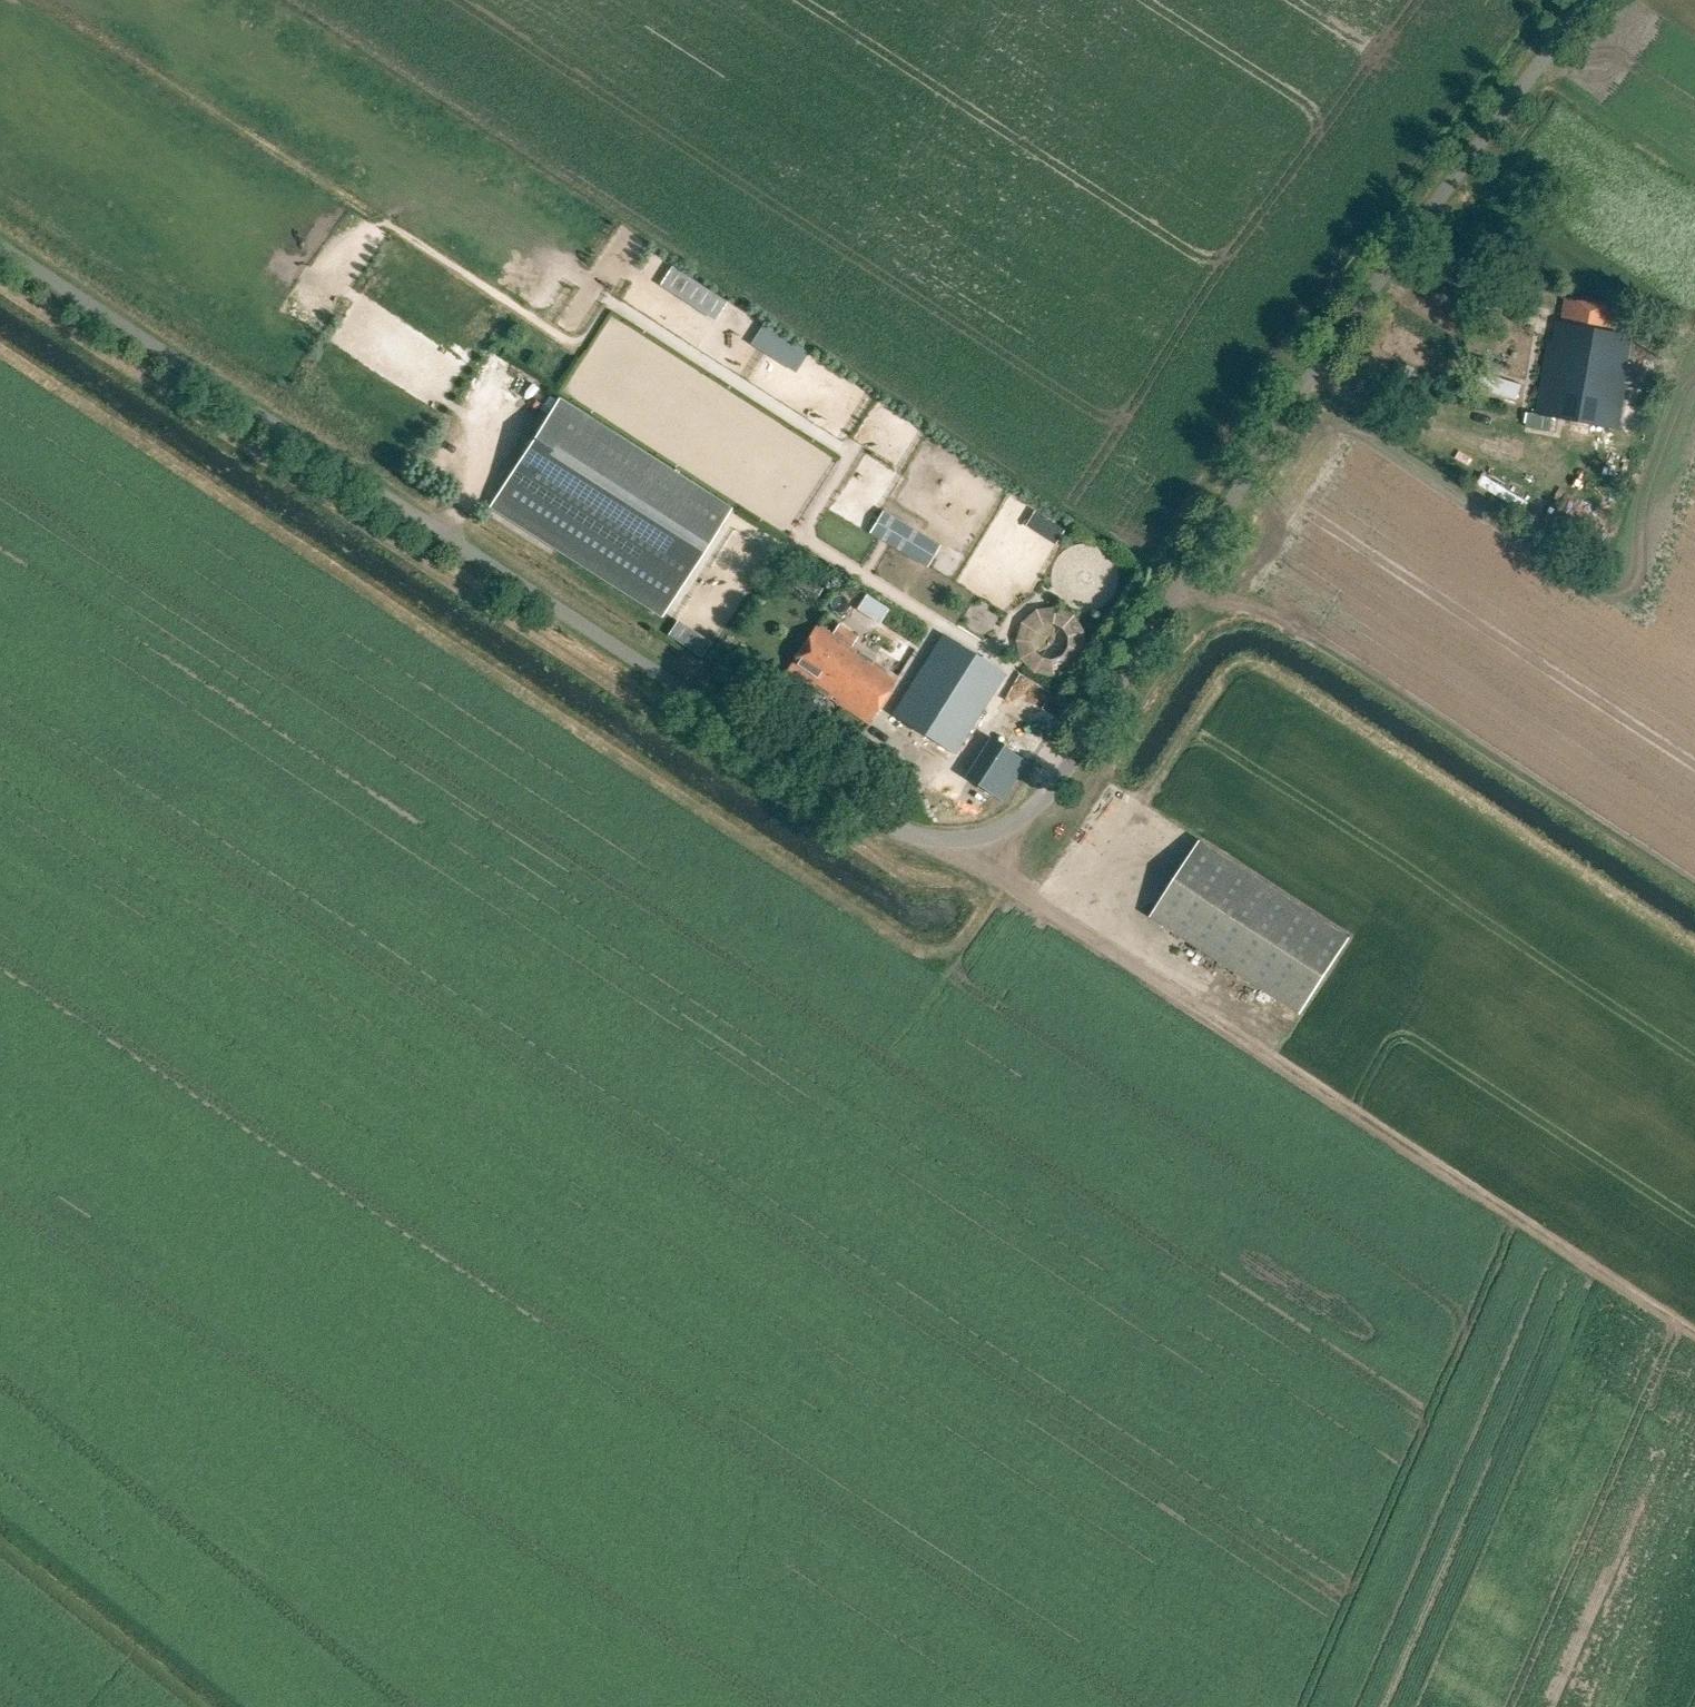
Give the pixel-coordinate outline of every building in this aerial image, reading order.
[(1616,428),(1630,347),(1625,346),(1627,337),(1614,335),(1619,311),(1566,301),(1562,324),(1547,321),(1531,412),(1525,411),(1522,427),(1546,432),(1549,416),(1616,428)] [(664,613),(731,509),(558,399),(492,503),(664,613)] [(869,533),(927,568),(941,545),(883,510),(869,533)] [(853,650),(859,641),(839,628),(833,637),(818,627),(788,671),(868,726),(898,681),(853,650)] [(932,653),(891,714),(948,751),(995,681),(953,653),(947,663),(932,653)] [(974,780),(1013,798),(1033,752),(994,735),(974,780)] [(1202,839),(1152,916),(1302,1013),(1351,937),(1202,839)]
